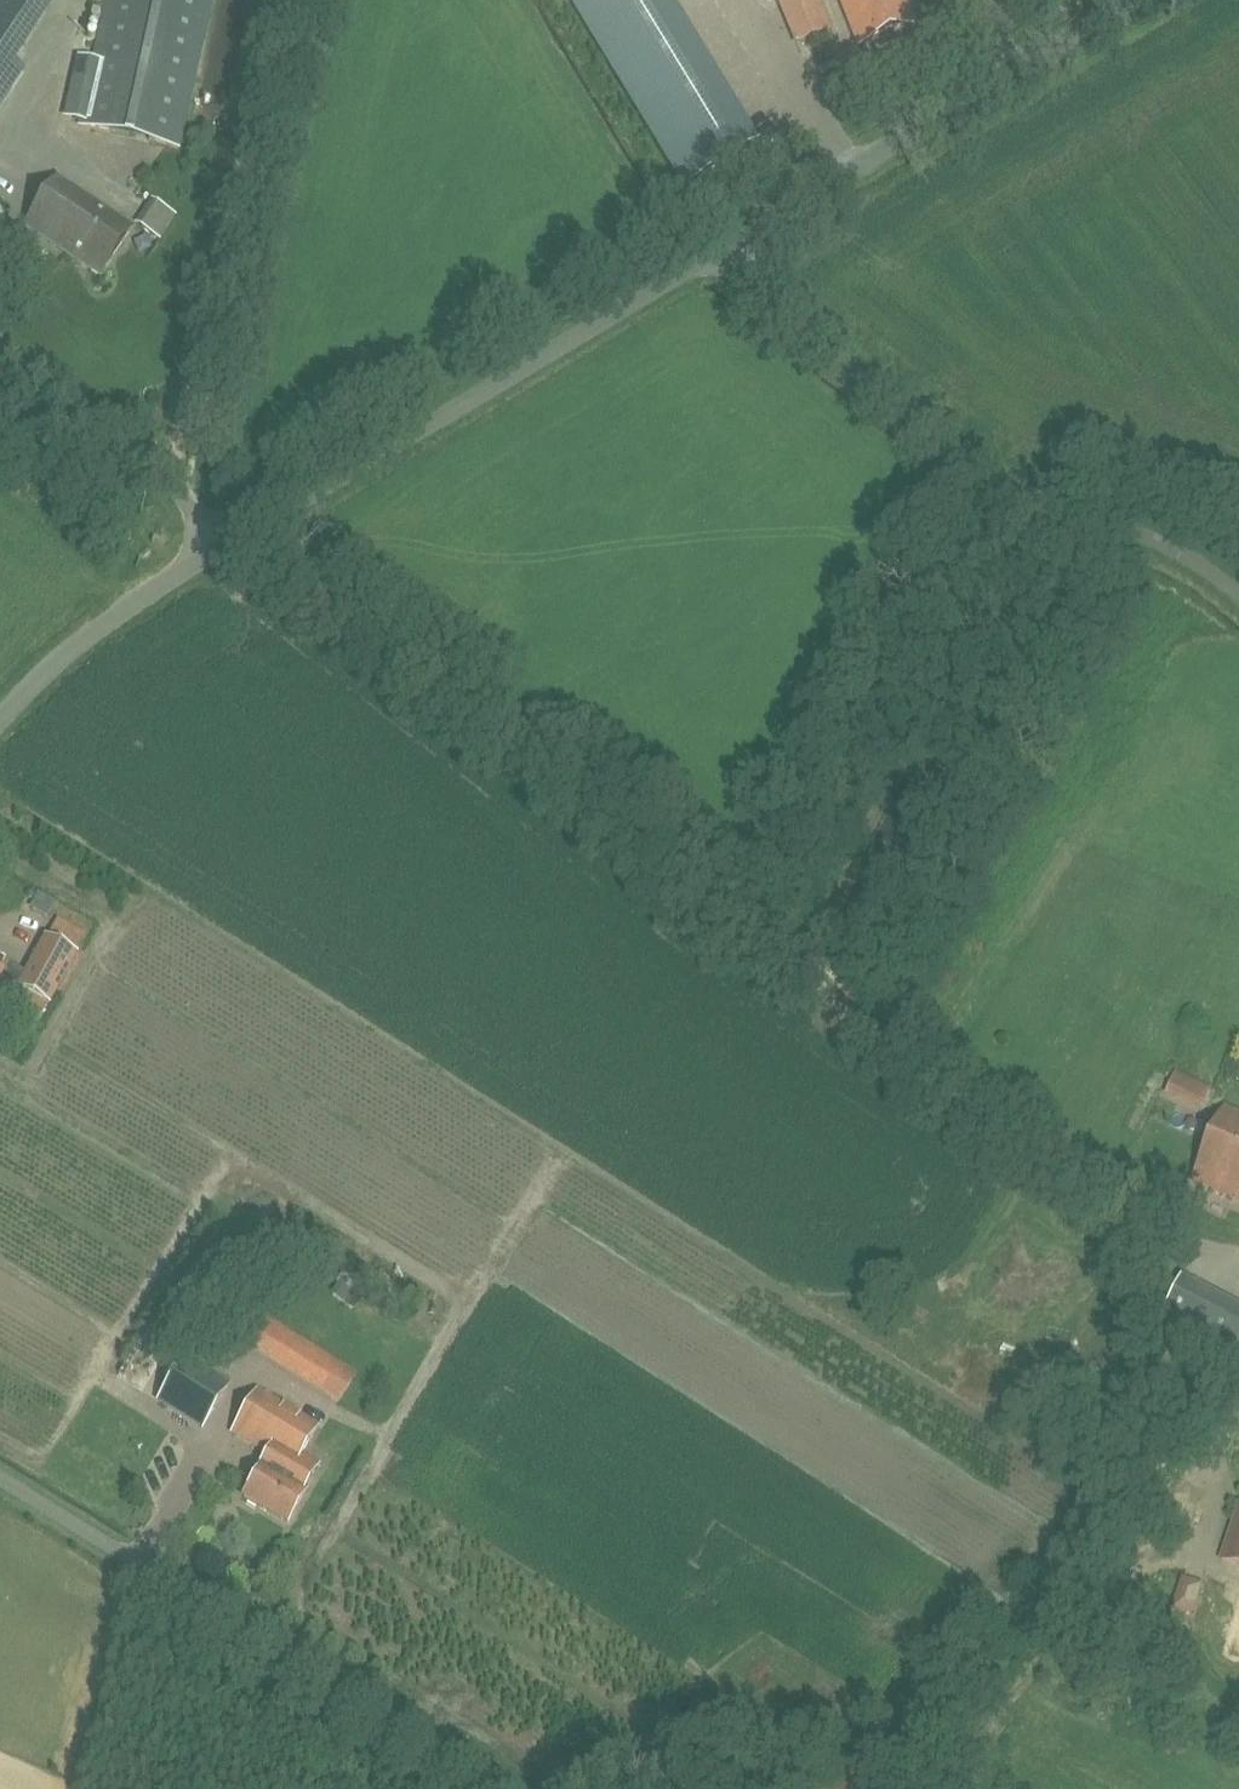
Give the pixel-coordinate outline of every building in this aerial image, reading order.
[(95,60),(76,57),(63,120),(78,123),(78,125),(179,148),(192,84),(210,0),(108,0),(95,60)] [(818,0),(784,0),(789,12),(818,0)] [(859,46),(916,24),(906,0),(840,0),(859,46)] [(23,71),(14,64),(0,55),(0,105),(23,71)] [(83,225),(97,205),(57,178),(25,227),(69,256),(88,228),(83,225)] [(88,228),(69,256),(101,277),(133,228),(97,205),(83,225),(88,228)] [(48,1002),(74,954),(46,938),(28,972),(10,962),(9,963),(0,958),(0,989),(43,1012),(48,1002)] [(1211,1089),(1174,1073),(1164,1096),(1201,1112),(1211,1089)] [(1226,1111),(1195,1181),(1238,1200),(1238,1198),(1238,1172),(1236,1171),(1238,1165),(1238,1117),(1226,1111)] [(357,1373),(264,1315),(245,1346),(339,1403),(357,1373)] [(1223,1355),(1238,1363),(1238,1325),(1223,1355)] [(185,1353),(156,1399),(202,1428),(231,1382),(185,1353)] [(257,1391),(232,1432),(271,1455),(264,1468),(261,1466),(243,1497),(288,1523),(306,1493),(301,1490),(311,1474),(313,1470),(298,1460),(317,1426),(257,1391)] [(1218,1575),(1236,1581),(1221,1626),(1238,1632),(1238,1510),(1222,1561),(1218,1575)] [(1174,1614),(1198,1622),(1210,1586),(1186,1579),(1174,1614)]
